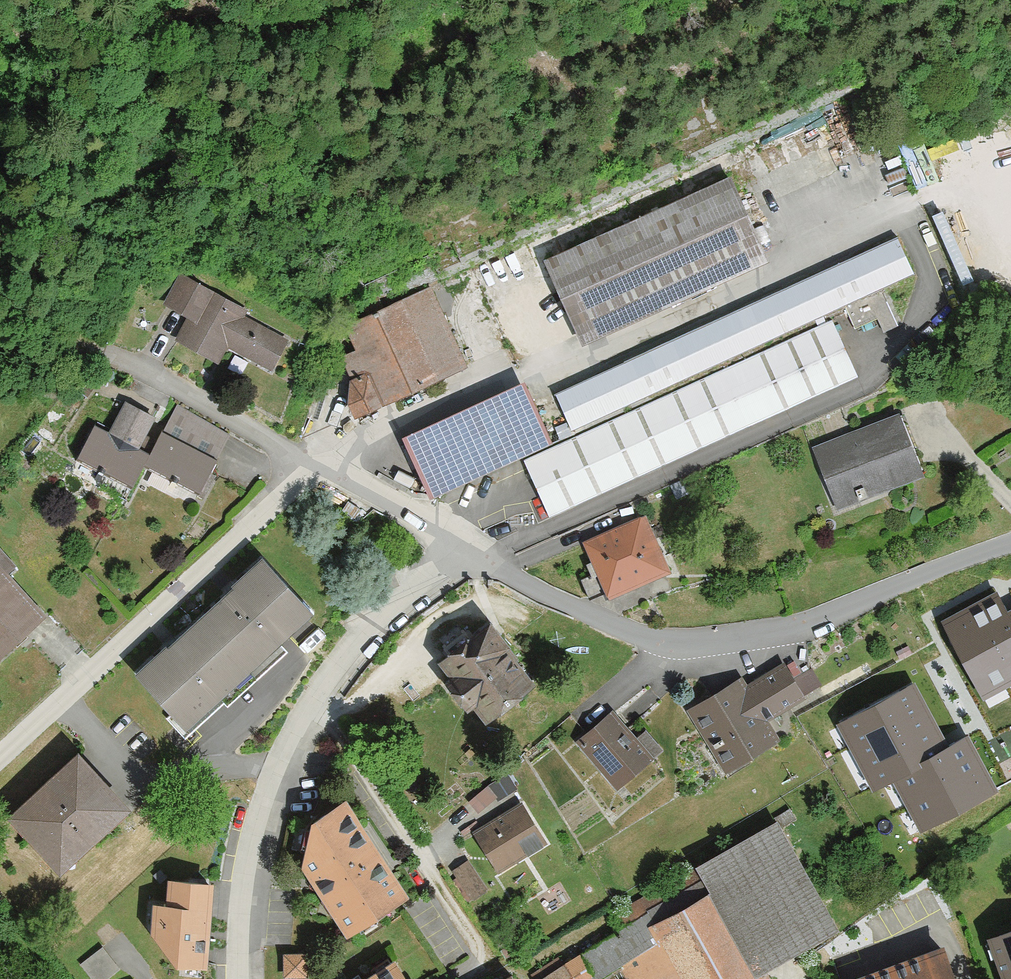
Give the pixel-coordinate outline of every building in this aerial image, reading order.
[(916,126),(896,135),(918,186),(938,178),(916,126)] [(548,260),(584,340),(766,258),(729,178),(548,260)] [(899,238),(555,394),(571,429),(915,272),(899,238)] [(189,317),(177,339),(218,361),(227,345),(272,370),(289,340),(243,315),(246,310),(180,274),(163,304),(189,317)] [(350,407),(354,416),(466,363),(429,286),(347,325),(359,350),(342,358),(351,376),(350,407)] [(882,292),(846,308),(855,327),(878,316),(885,331),(897,325),(882,292)] [(526,459),(550,514),(858,375),(833,320),(526,459)] [(525,383),(404,437),(431,496),(552,441),(525,383)] [(95,426),(77,461),(132,489),(143,467),(150,453),(138,447),(154,417),(125,402),(109,433),(95,426)] [(143,467),(196,494),(226,434),(174,407),(150,453),(143,467)] [(815,447),(839,508),(924,474),(900,413),(815,447)] [(586,541),(610,597),(670,571),(645,515),(586,541)] [(44,613),(6,573),(15,565),(0,550),(0,656),(44,613)] [(255,665),(312,610),(262,557),(204,613),(255,665)] [(982,696),(1010,680),(1010,614),(1009,615),(998,594),(943,624),(982,696)] [(189,728),(255,665),(204,613),(139,675),(189,728)] [(439,664),(487,721),(534,683),(506,649),(509,646),(490,622),(439,664)] [(689,709),(725,771),(779,739),(768,720),(805,699),(785,663),(747,685),(742,678),(689,709)] [(812,663),(799,673),(812,689),(824,679),(812,663)] [(911,686),(840,725),(876,790),(894,780),(922,831),(994,791),(966,739),(946,750),(911,686)] [(613,712),(579,742),(618,787),(662,748),(646,730),(636,739),(613,712)] [(10,816),(60,871),(130,807),(79,752),(10,816)] [(516,787),(507,773),(471,796),(480,810),(516,787)] [(303,867),(347,935),(409,895),(346,798),(311,821),(303,867)] [(475,831),(499,870),(546,841),(522,803),(475,831)] [(769,973),(766,968),(837,926),(774,819),(614,913),(623,928),(580,953),(580,954),(538,978),(592,978),(594,978),(595,978),(618,965),(627,978),(759,978),(769,973)] [(468,860),(454,870),(473,900),(487,891),(468,860)] [(178,964),(209,966),(212,880),(169,879),(168,903),(154,902),(152,933),(178,964)] [(1004,978),(1010,978),(1010,928),(989,936),(1004,978)] [(944,945),(849,978),(956,978),(944,945)] [(102,947),(81,963),(94,978),(104,978),(118,968),(102,947)] [(286,976),(308,976),(307,951),(285,951),(286,976)] [(392,959),(362,978),(405,978),(392,959)]
